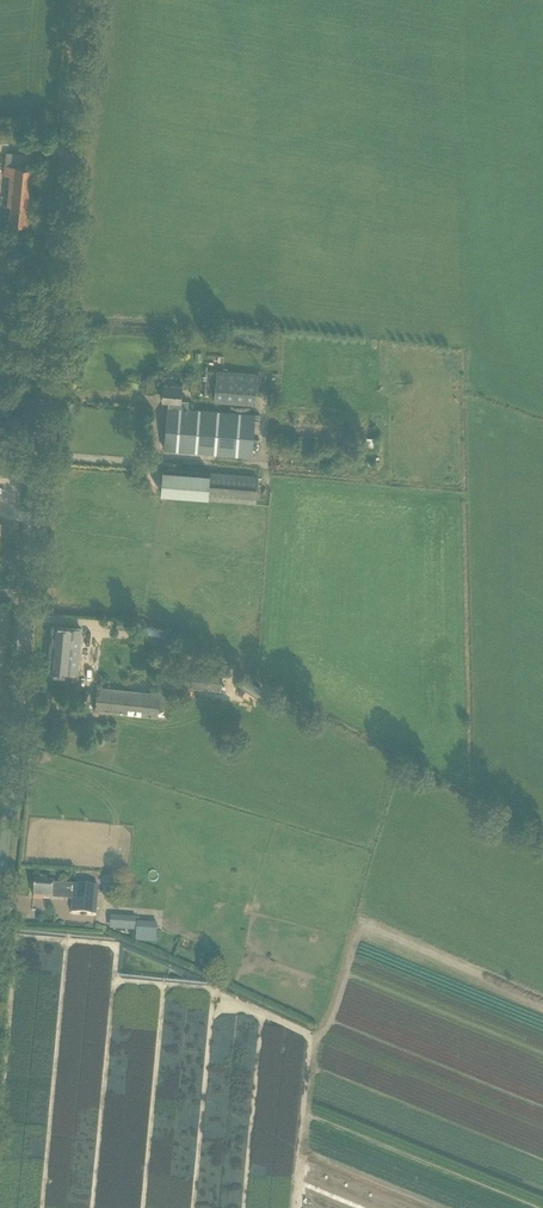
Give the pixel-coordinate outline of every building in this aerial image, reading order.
[(34,155),(23,154),(7,153),(5,175),(10,175),(8,204),(11,204),(9,223),(28,224),(34,155)] [(255,404),(258,374),(216,370),(215,377),(205,376),(204,394),(214,395),(215,401),(255,404)] [(169,400),(169,406),(168,407),(164,450),(252,457),(256,413),(187,408),(187,401),(181,400),(182,384),(164,382),(163,397),(162,399),(169,400)] [(365,437),(364,448),(372,449),(373,438),(365,437)] [(161,494),(173,495),(208,498),(256,502),(258,478),(163,470),(161,494)] [(116,615),(116,618),(115,629),(132,630),(132,617),(116,615)] [(50,669),(62,670),(77,672),(81,629),(66,628),(54,626),(50,669)] [(166,640),(168,633),(151,626),(148,633),(166,640)] [(221,692),(222,675),(161,668),(159,685),(221,692)] [(97,687),(95,711),(157,717),(157,713),(164,713),(164,711),(167,711),(169,696),(97,687)] [(35,882),(34,898),(46,899),(52,899),(53,892),(73,894),(72,913),(96,915),(99,887),(75,885),(71,885),(47,883),(35,882)] [(111,916),(109,930),(136,932),(137,918),(111,916)]
